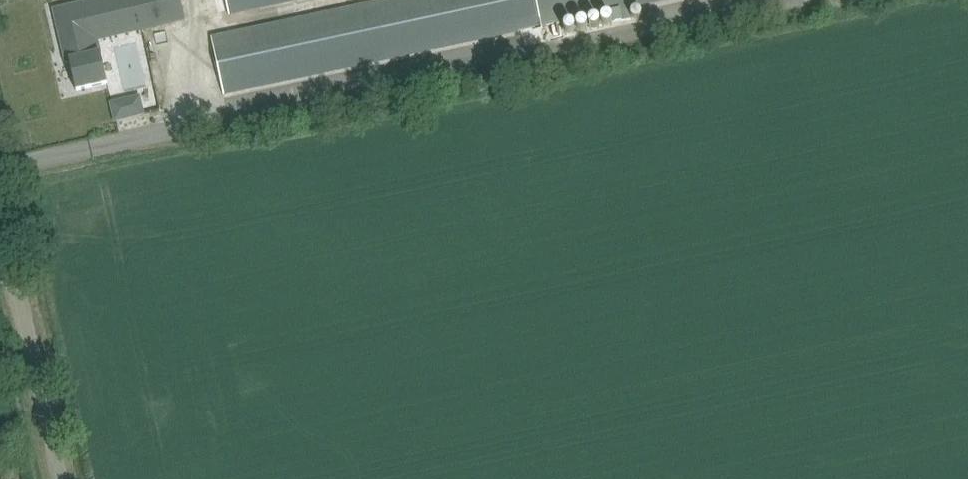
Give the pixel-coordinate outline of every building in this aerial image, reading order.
[(75,5),(56,10),(64,47),(70,46),(73,60),(71,60),(78,90),(97,85),(108,83),(102,53),(100,53),(97,39),(185,19),(180,0),(98,0),(75,5)] [(212,38),(225,97),(519,32),(535,28),(543,27),(544,30),(548,29),(548,28),(576,22),(613,14),(630,10),(676,0),(384,0),(212,38)] [(229,10),(231,17),(311,0),(227,0),(229,10)] [(134,99),(111,105),(115,121),(138,116),(134,99)]
